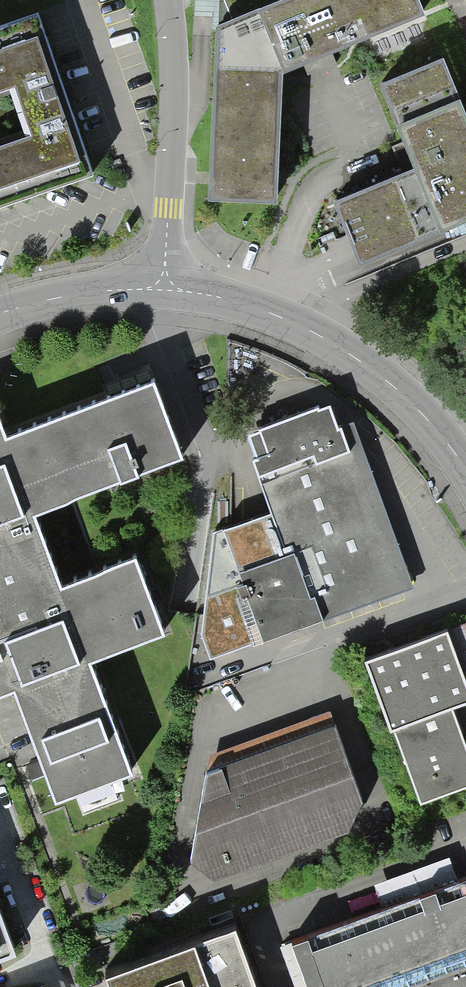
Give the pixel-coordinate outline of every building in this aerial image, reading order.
[(195,50),(217,51),(207,198),(278,202),(284,70),(426,16),(421,0),(195,0),(195,50)] [(0,29),(0,208),(93,175),(38,16),(0,29)] [(337,199),(364,262),(465,219),(465,111),(443,56),(382,82),(418,165),(337,199)] [(181,458),(154,384),(3,439),(0,430),(0,696),(12,692),(35,754),(53,801),(129,773),(88,663),(162,636),(133,557),(62,584),(35,512),(181,458)] [(258,639),(415,581),(362,438),(349,443),(334,403),(245,436),(288,550),(233,571),(258,639)] [(465,785),(465,737),(454,706),(465,701),(465,662),(453,627),(366,659),(419,802),(465,785)] [(195,861),(217,877),(351,829),(364,797),(338,723),(207,774),(195,861)] [(316,946),(330,986),(465,986),(465,895),(316,946)] [(107,986),(256,986),(233,924),(101,972),(107,986)] [(300,986),(309,986),(294,943),(285,946),(300,986)]
